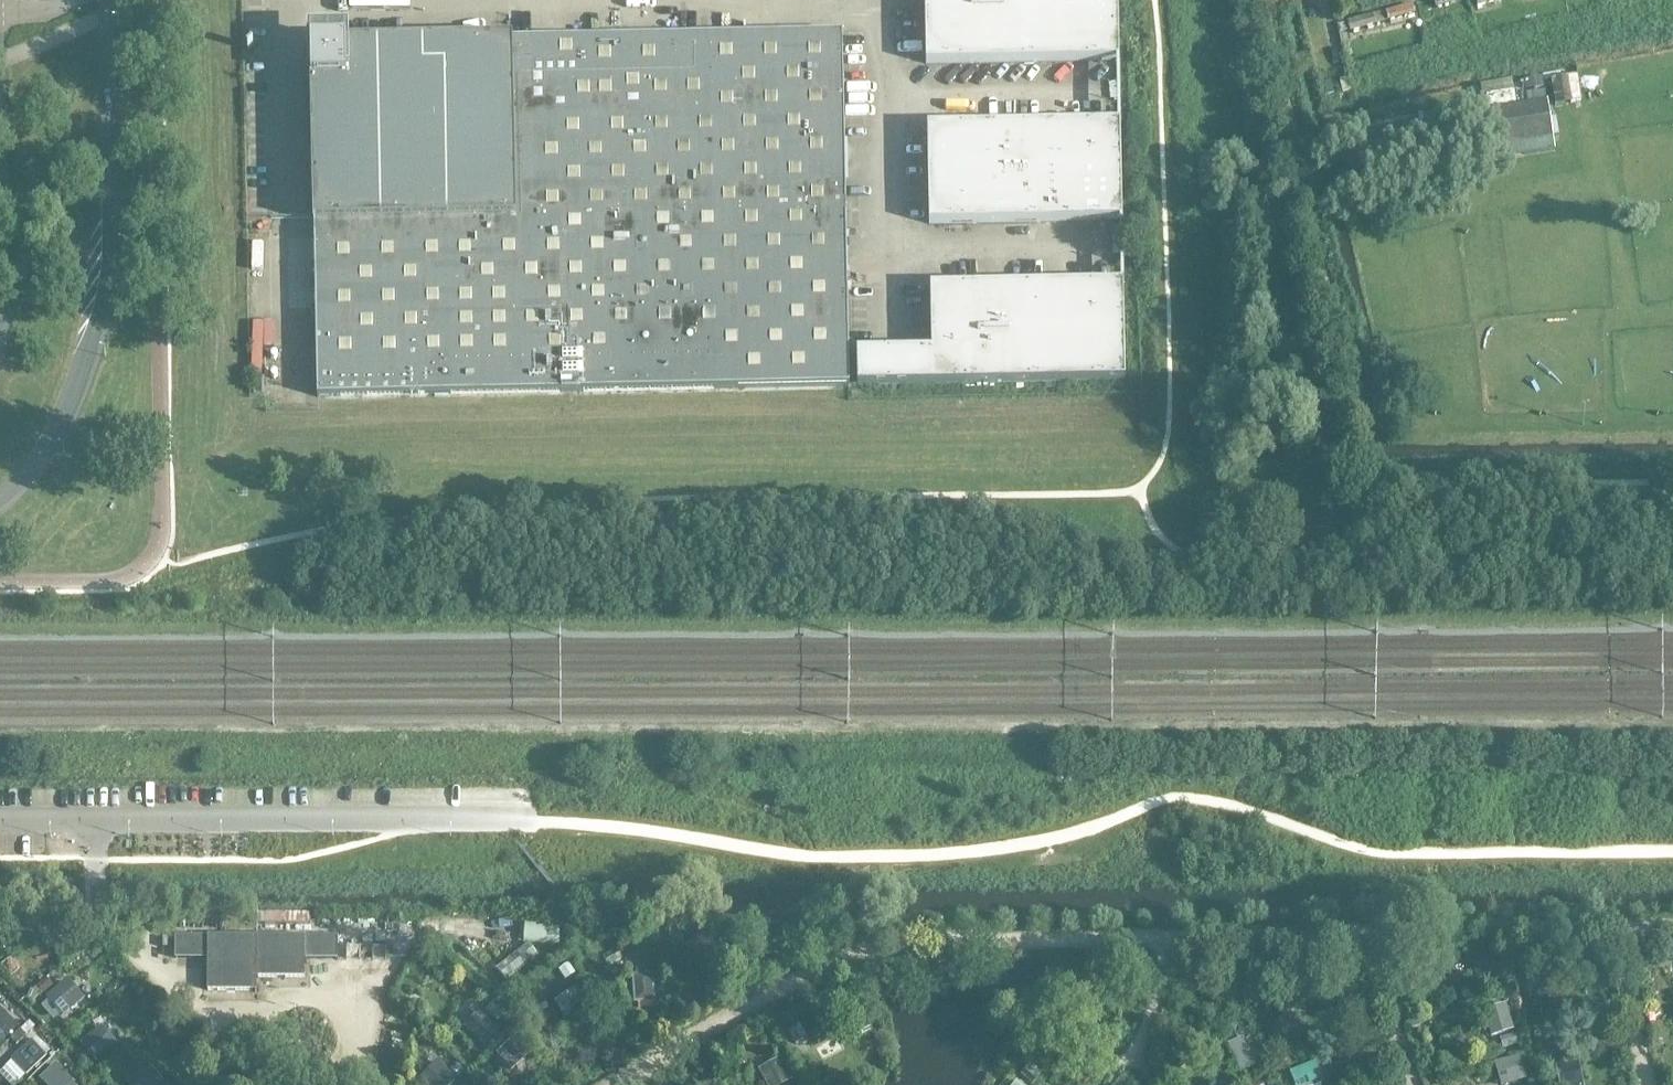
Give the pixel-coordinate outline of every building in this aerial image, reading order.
[(1118,0),(893,0),(893,1),(924,0),(926,64),(1119,60),(1118,0)] [(1456,0),(1429,0),(1431,9),(1457,3),(1456,0)] [(1415,15),(1412,6),(1412,5),(1385,12),(1385,13),(1375,16),(1376,19),(1386,16),(1388,22),(1415,15)] [(1376,25),(1373,15),(1347,21),(1347,22),(1337,25),(1338,28),(1347,26),(1349,32),(1376,25)] [(845,186),(842,33),(795,34),(795,35),(776,36),(776,34),(775,34),(778,186),(845,186)] [(778,186),(775,34),(774,34),(774,36),(755,36),(755,35),(709,36),(711,188),(778,186)] [(712,234),(711,188),(709,36),(663,36),(663,38),(643,38),(643,37),(646,235),(712,234)] [(646,235),(643,37),(642,37),(642,38),(623,39),(623,37),(576,38),(580,236),(646,235)] [(580,236),(576,38),(510,40),(514,238),(580,236)] [(514,238),(510,40),(464,41),(464,42),(445,43),(445,41),(444,41),(448,239),(514,238)] [(448,239),(444,41),(443,41),(443,43),(424,43),(424,41),(377,42),(381,240),(448,239)] [(381,240),(377,42),(310,44),(314,242),(381,240)] [(1546,101),(1477,111),(1484,160),(1554,150),(1546,101)] [(1122,220),(1120,122),(927,126),(929,224),(1122,220)] [(846,231),(845,186),(778,186),(711,188),(712,234),(846,231)] [(847,277),(846,231),(712,234),(713,280),(847,277)] [(714,350),(713,280),(712,234),(646,235),(580,236),(514,238),(448,239),(381,240),(314,242),(316,322),(317,322),(323,337),(316,340),(317,397),(692,389),(691,350),(714,350)] [(849,386),(847,277),(713,280),(714,350),(691,350),(692,389),(849,386)] [(1125,381),(1123,283),(930,286),(931,350),(856,351),(857,386),(1125,381)] [(529,923),(528,938),(562,939),(563,924),(529,923)] [(305,977),(305,958),(337,958),(338,936),(175,935),(175,958),(208,957),(208,990),(257,990),(257,977),(305,977)] [(1495,952),(1474,962),(1482,978),(1502,969),(1495,952)] [(653,970),(631,971),(633,1001),(654,1000),(653,970)] [(45,997),(62,1017),(85,999),(68,979),(45,997)] [(569,1021),(593,1004),(575,979),(551,997),(569,1021)] [(1481,1004),(1487,1034),(1517,1028),(1511,999),(1481,1004)] [(797,1043),(824,1030),(811,1002),(784,1015),(797,1043)] [(1304,1004),(1268,1018),(1278,1045),(1315,1032),(1304,1004)] [(1541,1013),(1547,1042),(1577,1037),(1571,1007),(1541,1013)] [(499,1032),(478,1012),(460,1028),(481,1049),(499,1032)] [(118,1045),(101,1026),(80,1045),(97,1064),(118,1045)] [(1222,1042),(1236,1068),(1263,1054),(1249,1028),(1222,1042)] [(4,1053),(26,1074),(47,1052),(25,1031),(4,1053)] [(499,1084),(513,1084),(527,1070),(506,1049),(485,1071),(499,1084)] [(1498,1059),(1505,1084),(1531,1076),(1524,1052),(1498,1059)] [(794,1081),(780,1054),(753,1067),(762,1084),(786,1084),(794,1081)] [(1296,1084),(1325,1084),(1329,1083),(1315,1056),(1288,1070),(1296,1084)] [(424,1084),(450,1084),(456,1078),(437,1059),(418,1079),(424,1084)] [(53,1084),(81,1084),(59,1060),(43,1075),(53,1084)] [(1559,1067),(1564,1084),(1589,1084),(1582,1060),(1559,1067)] [(128,1084),(159,1084),(162,1083),(148,1066),(136,1077),(131,1071),(123,1079),(128,1084)] [(999,1084),(1031,1084),(1015,1069),(999,1084)]
